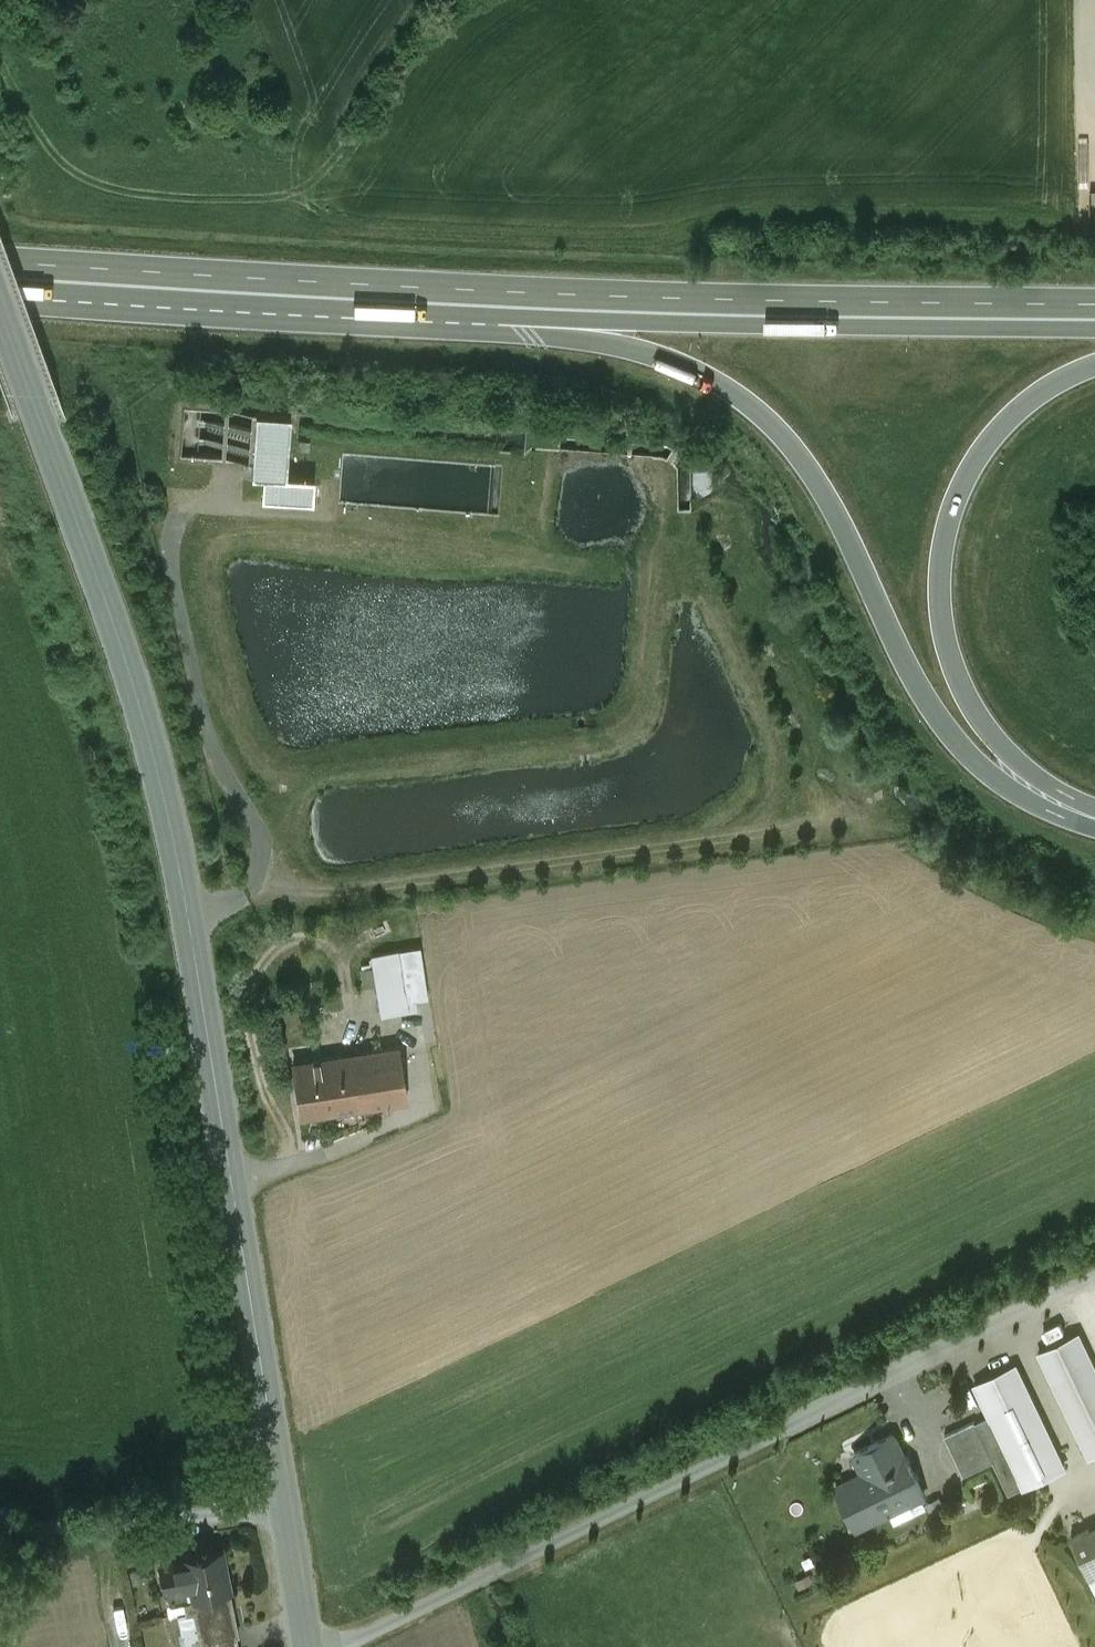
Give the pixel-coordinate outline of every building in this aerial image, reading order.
[(259,404),(255,465),(266,466),(288,467),(292,406),(259,404)] [(315,469),(288,467),(266,466),(265,488),(314,491),(315,469)] [(423,946),(399,950),(408,1000),(416,999),(432,996),(423,946)] [(383,1015),(409,1011),(408,1000),(399,950),(373,954),(375,966),(361,968),(364,986),(378,984),(383,1015)] [(408,1000),(409,1011),(418,1009),(416,999),(408,1000)] [(399,1047),(319,1059),(322,1081),(402,1069),(399,1047)] [(319,1059),(293,1062),(301,1115),(327,1112),(322,1081),(319,1059)] [(402,1069),(322,1081),(327,1112),(407,1099),(402,1069)] [(1079,1335),(1040,1354),(1089,1456),(1094,1453),(1094,1368),(1079,1335)] [(1065,1468),(1016,1365),(975,1385),(990,1416),(976,1423),(993,1461),(1009,1494),(1065,1468)] [(976,1423),(975,1421),(945,1436),(964,1475),(993,1461),(976,1423)] [(893,1435),(855,1453),(865,1474),(836,1488),(856,1528),(925,1495),(905,1455),(903,1456),(893,1435)] [(1076,1536),(1092,1572),(1094,1571),(1094,1527),(1076,1536)] [(221,1551),(184,1559),(184,1560),(173,1562),(178,1588),(189,1585),(192,1597),(229,1590),(221,1551)] [(173,1562),(160,1565),(165,1590),(178,1588),(173,1562)] [(184,1599),(186,1613),(194,1612),(199,1639),(192,1640),(193,1646),(217,1646),(238,1643),(236,1635),(239,1634),(229,1590),(192,1597),(184,1599)]
